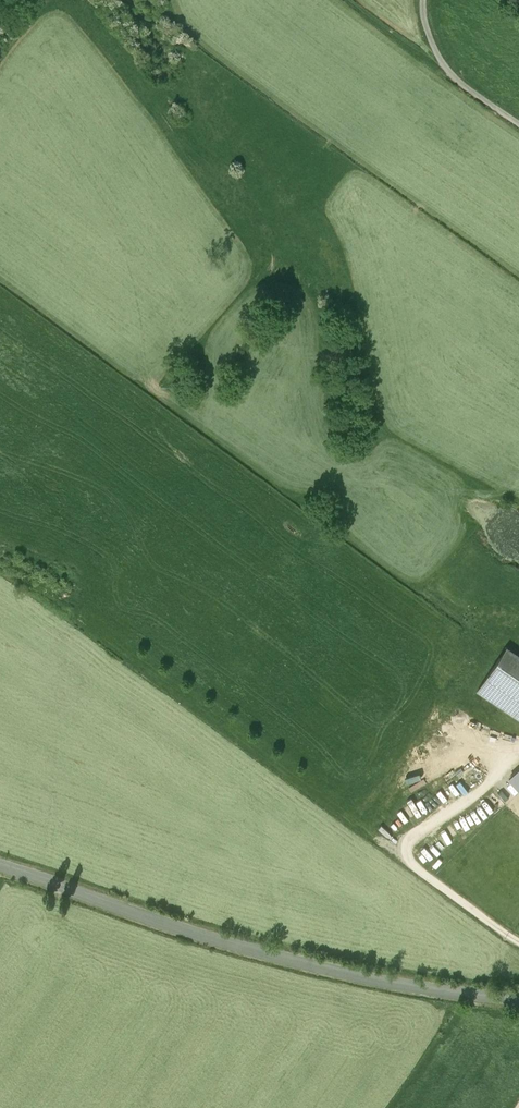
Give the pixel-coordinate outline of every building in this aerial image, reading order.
[(508,650),(481,689),(518,716),(518,657),(508,650)] [(509,789),(518,800),(518,779),(509,789)]
